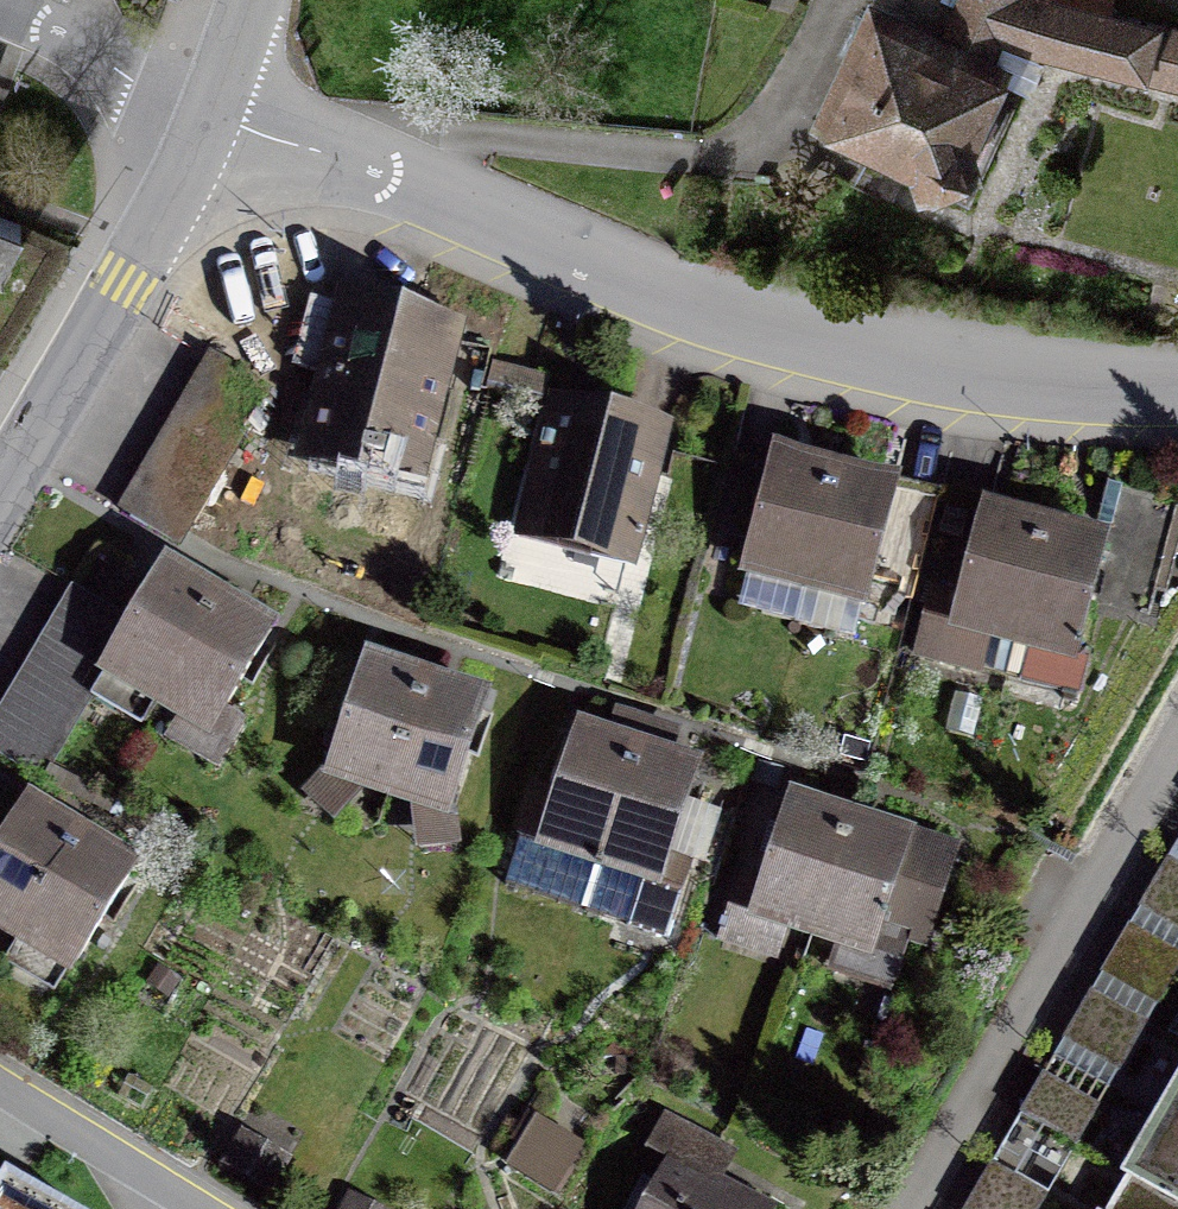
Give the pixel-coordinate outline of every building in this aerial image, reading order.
[(997,65),(1002,51),(1148,89),(1148,93),(1177,101),(1177,36),(1159,32),(1041,0),(948,0),(954,2),(941,41),(997,65)] [(941,41),(867,4),(809,139),(933,182),(926,202),(968,217),(983,171),(975,154),(1012,72),(997,65),(941,41)] [(19,234),(0,227),(0,266),(19,234)] [(315,451),(418,480),(458,340),(310,298),(291,363),(336,376),(315,451)] [(167,434),(148,466),(131,495),(121,512),(178,545),(269,393),(212,359),(202,376),(185,404),(167,434)] [(673,434),(554,403),(523,526),(641,557),(673,434)] [(758,540),(776,470),(728,458),(711,529),(758,540)] [(749,574),(806,588),(835,474),(778,460),(776,470),(758,540),(749,574)] [(894,489),(835,474),(806,588),(865,603),(873,574),(894,489)] [(1005,676),(1079,694),(1102,603),(1151,615),(1177,510),(1177,505),(1109,487),(1095,541),(1043,527),(1005,676)] [(938,500),(894,489),(873,574),(916,586),(938,500)] [(986,513),(938,500),(916,586),(933,590),(963,598),(986,513)] [(1005,676),(1043,527),(986,513),(963,598),(933,590),(917,653),(1005,676)] [(156,705),(218,601),(165,571),(133,626),(115,655),(104,675),(156,705)] [(104,675),(115,655),(133,626),(77,592),(68,607),(52,634),(33,665),(14,697),(0,720),(0,753),(42,778),(104,675)] [(218,601),(156,705),(210,737),(272,633),(218,601)] [(388,804),(427,684),(367,664),(328,784),(388,804)] [(427,684),(388,804),(452,824),(490,704),(427,684)] [(586,903),(637,746),(579,727),(551,815),(527,808),(505,877),(586,903)] [(637,746),(586,903),(668,930),(696,844),(677,838),(700,767),(637,746)] [(748,926),(807,945),(848,820),(789,801),(748,926)] [(22,939),(80,840),(26,808),(2,849),(0,848),(0,927),(22,939)] [(960,857),(848,820),(807,945),(875,967),(882,945),(926,959),(960,857)] [(132,870),(80,840),(22,939),(74,969),(132,870)] [(1146,1149),(1116,1200),(1111,1208),(1177,1208),(1177,1093),(1146,1149)] [(282,1158),(245,1136),(230,1163),(267,1184),(282,1158)] [(572,1158),(538,1137),(517,1170),(552,1191),(572,1158)] [(672,1167),(649,1208),(750,1208),(672,1167)] [(10,1193),(1,1208),(36,1208),(10,1193)] [(354,1200),(349,1208),(370,1208),(354,1200)]
